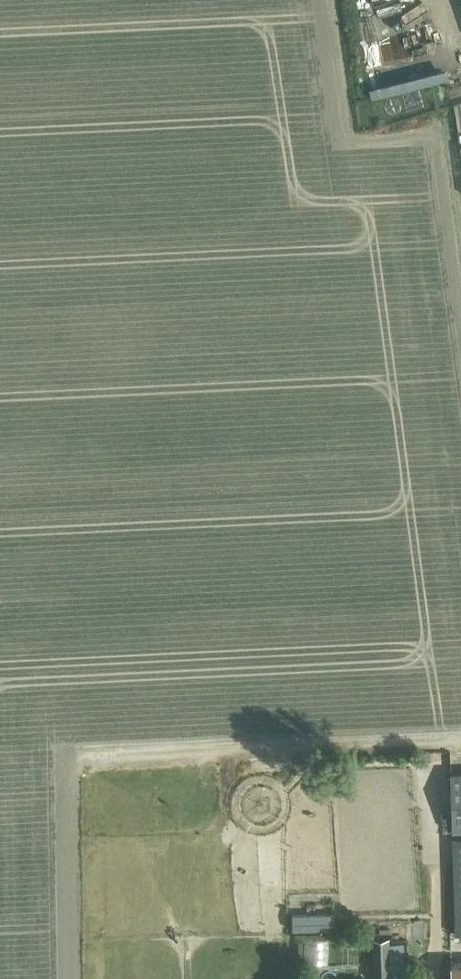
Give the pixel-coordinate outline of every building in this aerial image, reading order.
[(451,773),(452,830),(460,830),(460,773),(451,773)] [(452,837),(454,919),(455,932),(460,932),(460,837),(452,837)] [(303,914),(339,915),(340,905),(303,904),(303,914)] [(374,978),(380,978),(390,978),(389,939),(373,939),(374,978)] [(450,962),(450,978),(460,978),(460,962),(450,962)]
